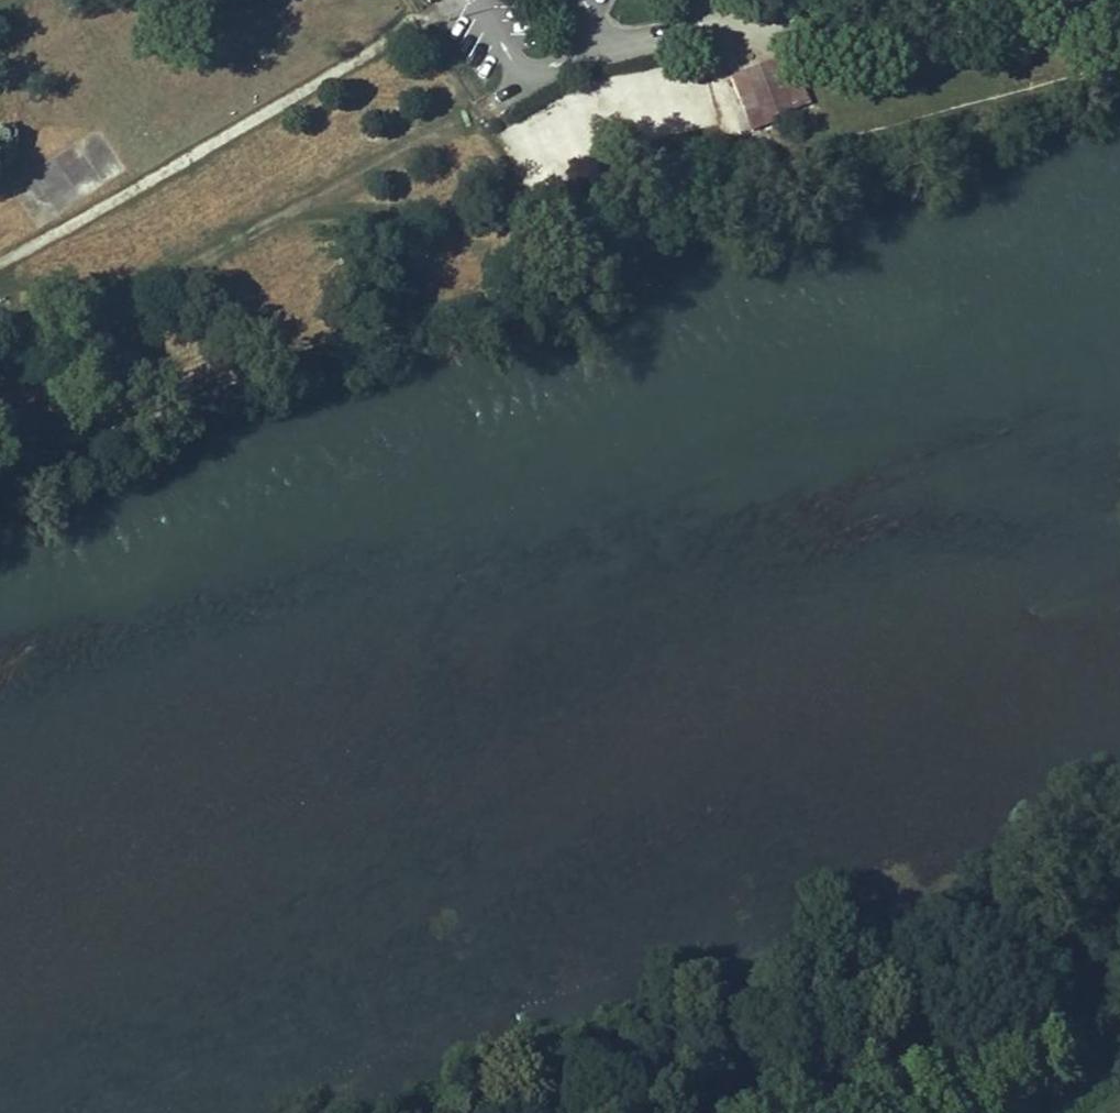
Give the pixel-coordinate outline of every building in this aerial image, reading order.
[(758,113),(763,128),(772,124),(769,118),(806,104),(790,63),(773,70),(771,64),(744,75),(731,80),(746,118),(758,113)] [(751,132),(763,128),(758,113),(746,118),(751,132)]
